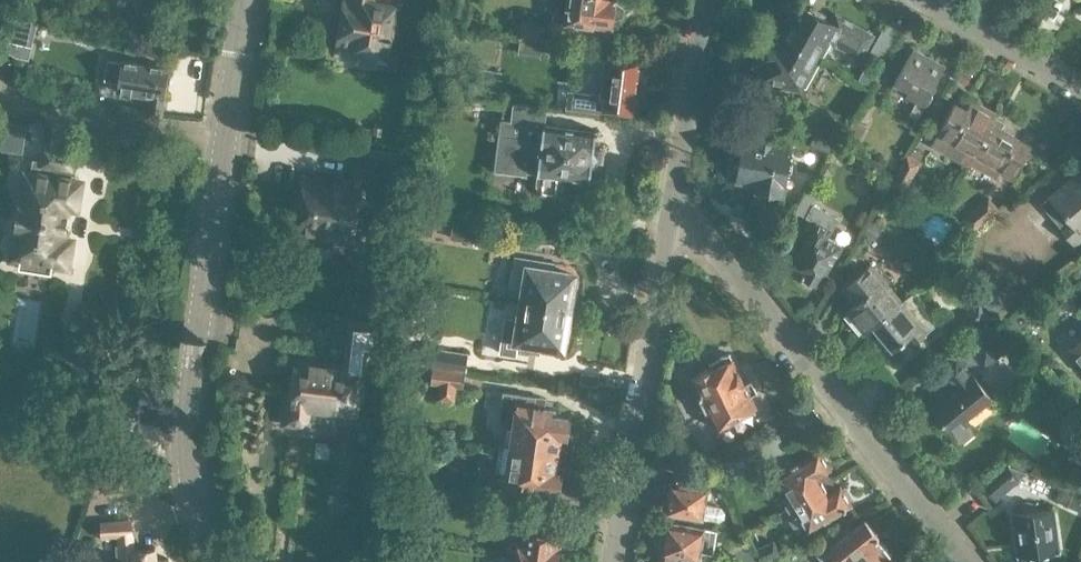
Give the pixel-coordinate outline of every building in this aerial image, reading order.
[(389,0),(345,0),(338,45),(388,53),(395,4),(389,3),(389,0)] [(553,19),(592,25),(593,23),(612,25),(613,20),(623,16),(624,8),(615,3),(616,0),(556,0),(553,19)] [(836,16),(832,23),(798,4),(791,17),(785,14),(776,31),(822,57),(831,41),(859,57),(871,35),(836,16)] [(32,47),(38,21),(11,15),(6,40),(32,47)] [(543,41),(545,25),(521,22),(519,38),(543,41)] [(822,57),(776,31),(773,29),(767,39),(759,38),(755,62),(761,63),(758,79),(805,87),(822,57)] [(928,103),(933,95),(931,90),(930,89),(943,68),(924,57),(924,54),(918,50),(915,52),(911,50),(891,86),(917,100),(910,113),(918,117),(926,104),(928,103)] [(872,52),(858,78),(870,85),(885,59),(872,52)] [(601,94),(568,89),(565,108),(602,113),(603,109),(633,113),(634,106),(640,102),(636,96),(638,77),(644,72),(640,66),(640,62),(609,58),(607,71),(604,71),(601,94)] [(162,118),(169,67),(120,60),(117,79),(135,81),(133,93),(149,96),(146,116),(162,118)] [(470,67),(465,91),(495,96),(500,73),(470,67)] [(971,154),(974,155),(997,114),(971,99),(966,108),(956,102),(932,146),(966,164),(971,154)] [(511,120),(501,119),(495,170),(538,175),(537,184),(542,191),(558,192),(563,188),(565,174),(573,176),(577,181),(581,177),(590,179),(592,161),(598,162),(600,149),(594,148),(596,131),(546,125),(547,106),(513,101),(511,120)] [(835,140),(818,130),(795,117),(786,132),(826,155),(835,140)] [(991,124),(974,155),(1000,170),(1008,156),(1015,159),(1023,144),(1016,140),(1017,139),(991,124)] [(743,136),(739,161),(734,165),(733,171),(736,175),(736,179),(757,183),(756,189),(781,193),(781,188),(785,188),(792,144),(743,136)] [(74,204),(77,182),(67,180),(72,152),(48,149),(47,160),(36,158),(33,175),(27,174),(26,179),(22,180),(21,188),(25,192),(23,203),(19,202),(16,225),(20,226),(18,236),(13,238),(12,246),(16,250),(15,255),(20,255),(19,267),(52,272),(53,260),(65,262),(68,240),(59,239),(64,202),(74,204)] [(904,192),(909,183),(922,162),(907,154),(894,174),(889,183),(904,192)] [(377,177),(379,160),(353,156),(349,181),(305,176),(297,232),(354,240),(358,208),(372,210),(375,189),(373,189),(375,177),(377,177)] [(1080,240),(1080,170),(1049,197),(1041,203),(1063,228),(1061,230),(1074,245),(1080,240)] [(816,209),(813,207),(821,193),(809,186),(795,210),(810,219),(804,230),(807,232),(790,263),(800,269),(798,273),(803,276),(802,281),(811,287),(814,282),(819,285),(841,245),(828,238),(830,234),(830,229),(826,224),(830,216),(817,208),(816,209)] [(973,233),(1000,210),(989,197),(962,219),(973,233)] [(868,219),(861,232),(873,238),(880,225),(868,219)] [(550,270),(552,262),(514,256),(512,264),(511,264),(508,287),(525,290),(522,303),(568,311),(574,274),(550,270)] [(865,333),(873,326),(903,301),(872,263),(842,287),(851,298),(853,296),(858,301),(846,310),(865,333)] [(374,278),(372,291),(386,292),(387,280),(374,278)] [(873,326),(874,326),(894,349),(906,339),(912,345),(928,332),(935,326),(919,307),(922,305),(912,293),(903,301),(873,326)] [(997,326),(998,325),(1011,314),(994,294),(983,304),(991,314),(989,316),(995,324),(997,326)] [(568,311),(522,303),(515,349),(537,352),(539,343),(562,347),(568,311)] [(988,319),(976,305),(952,324),(963,338),(971,332),(984,322),(988,319)] [(384,358),(389,325),(353,321),(347,367),(310,364),(310,359),(296,357),(291,396),(286,395),(282,424),(314,427),(316,409),(359,414),(366,355),(380,357),(384,358)] [(997,326),(995,324),(990,328),(984,322),(971,332),(975,338),(937,368),(953,387),(929,406),(934,412),(932,414),(944,428),(946,426),(958,441),(974,429),(964,416),(991,395),(972,371),(983,363),(984,364),(1004,348),(1013,341),(1005,331),(1004,331),(998,325),(997,326)] [(1068,350),(1080,366),(1080,339),(1068,350)] [(423,365),(433,366),(434,352),(425,351),(423,365)] [(437,366),(466,370),(468,355),(439,352),(437,366)] [(731,357),(718,364),(691,377),(699,394),(698,395),(700,400),(700,408),(706,411),(708,416),(710,415),(716,427),(756,407),(750,395),(757,391),(752,381),(745,384),(731,357)] [(409,377),(419,379),(421,364),(410,363),(409,377)] [(466,373),(466,370),(437,366),(437,368),(433,368),(431,384),(439,385),(437,401),(454,403),(456,388),(462,388),(464,373),(466,373)] [(503,423),(500,445),(571,455),(574,439),(571,434),(566,433),(568,418),(550,415),(551,409),(539,407),(541,397),(504,391),(500,419),(503,423)] [(734,477),(767,461),(789,450),(781,432),(725,459),(726,462),(717,466),(724,481),(734,476),(734,477)] [(491,473),(489,485),(538,492),(539,486),(558,489),(560,473),(564,474),(569,470),(571,455),(500,445),(499,445),(496,470),(491,473)] [(820,450),(777,475),(787,491),(782,494),(788,503),(829,479),(824,470),(829,466),(820,450)] [(1018,478),(1026,471),(1010,465),(1008,467),(1006,463),(982,483),(996,499),(1019,479),(1018,478)] [(688,484),(687,479),(679,478),(675,480),(675,482),(670,481),(665,512),(720,521),(725,518),(726,512),(723,507),(702,503),(705,487),(688,484)] [(829,479),(788,503),(795,515),(800,512),(809,528),(851,503),(840,485),(835,488),(829,479)] [(1055,500),(1080,512),(1080,511),(1080,495),(1061,486),(1055,500)] [(1051,508),(1038,510),(1036,505),(1032,502),(1027,501),(1023,503),(1020,507),(1018,512),(1017,512),(1017,516),(1013,517),(1015,529),(1019,529),(1022,555),(1057,551),(1055,539),(1058,539),(1055,519),(1053,520),(1051,508)] [(166,558),(156,559),(156,549),(134,550),(131,519),(103,521),(104,535),(121,534),(123,561),(166,561),(166,558)] [(879,535),(865,519),(851,530),(847,526),(816,553),(823,561),(844,561),(879,535)] [(717,530),(706,528),(706,527),(667,521),(665,535),(662,535),(660,535),(659,544),(661,546),(663,547),(661,554),(663,554),(661,561),(711,561),(715,546),(717,530)] [(548,561),(558,561),(559,561),(565,556),(561,547),(562,539),(567,540),(569,527),(546,523),(545,530),(520,526),(510,525),(507,539),(518,541),(515,557),(548,561)] [(878,538),(880,537),(879,535),(844,561),(890,561),(896,557),(895,556),(893,557),(878,538)] [(758,561),(762,561),(781,553),(774,539),(753,549),(749,541),(747,543),(758,561)] [(747,543),(745,540),(733,548),(729,547),(728,554),(731,560),(734,558),(735,561),(758,561),(747,543)]
